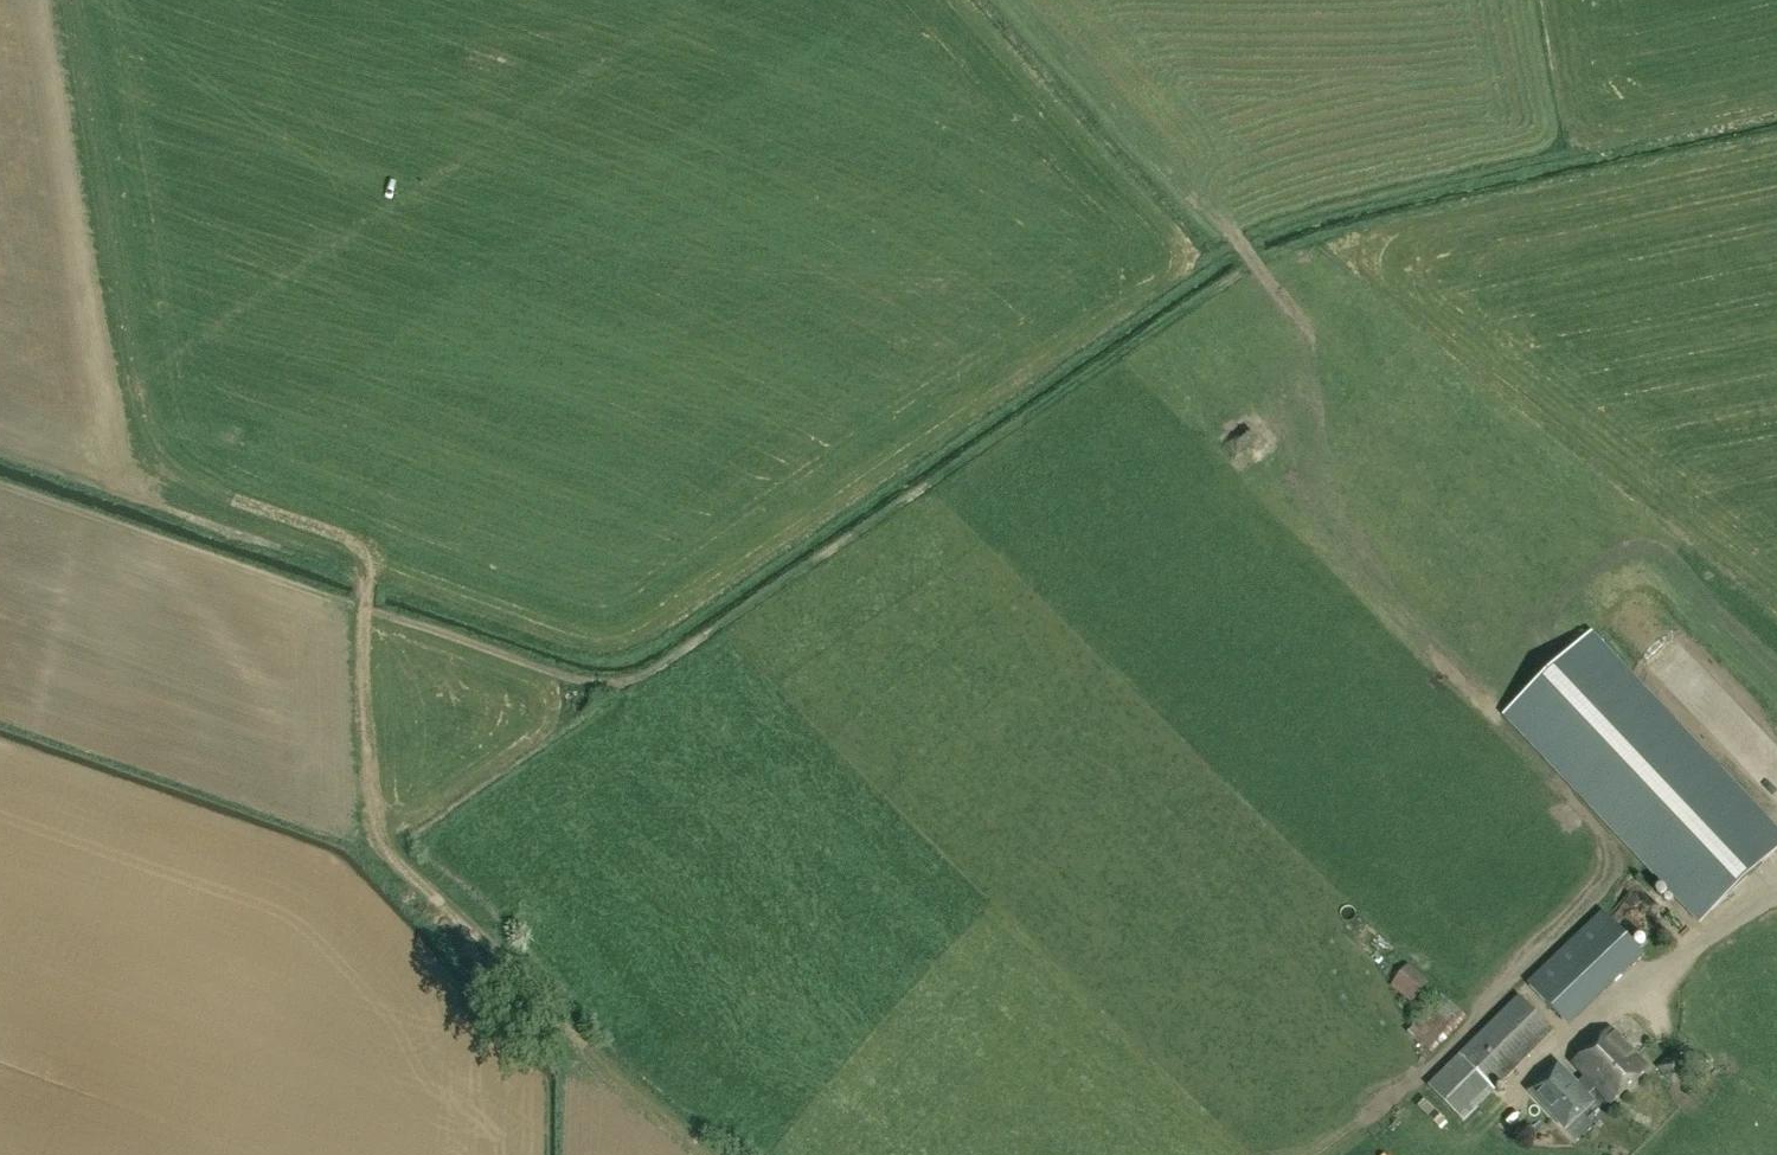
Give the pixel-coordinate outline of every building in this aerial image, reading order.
[(1776,849),(1776,830),(1592,634),(1505,716),(1700,922),(1776,849)] [(1603,910),(1529,982),(1565,1019),(1639,947),(1603,910)] [(1402,1018),(1425,1040),(1457,1006),(1433,984),(1402,1018)] [(1462,1053),(1495,1087),(1496,1088),(1555,1029),(1522,995),(1462,1053)] [(1559,1063),(1528,1093),(1567,1131),(1596,1102),(1590,1096),(1598,1087),(1613,1102),(1650,1067),(1611,1027),(1574,1062),(1587,1075),(1578,1083),(1559,1063)] [(1495,1087),(1462,1053),(1429,1085),(1463,1121),(1478,1104),(1495,1087)] [(1509,1113),(1525,1127),(1542,1109),(1526,1094),(1509,1113)]
